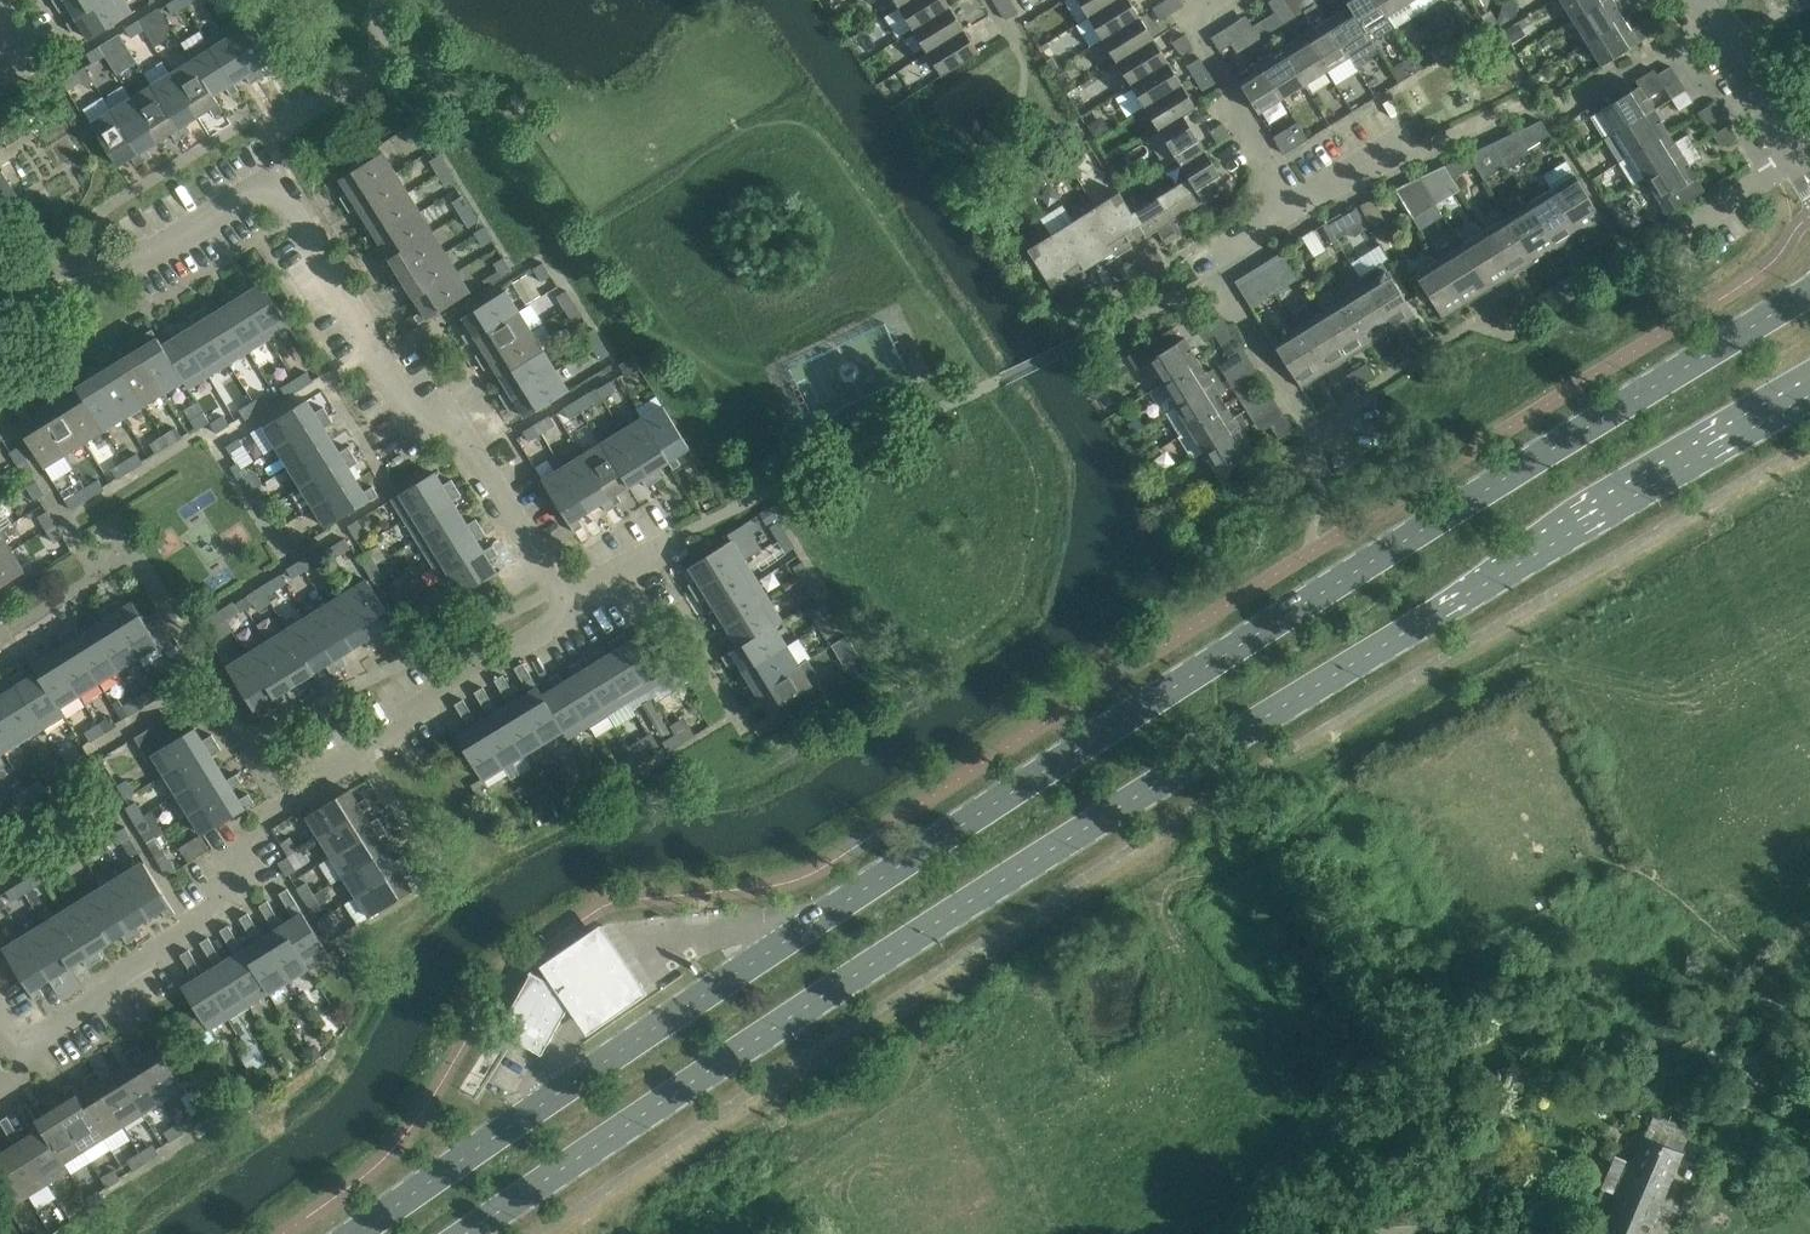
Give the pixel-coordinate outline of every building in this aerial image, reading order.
[(105,0),(60,0),(56,3),(60,10),(69,5),(76,17),(77,17),(105,0)] [(131,12),(124,0),(105,0),(77,17),(76,17),(68,22),(73,30),(81,25),(90,38),(131,12)] [(166,3),(172,13),(185,5),(182,0),(171,0),(166,3)] [(899,6),(913,29),(950,6),(946,0),(909,0),(899,6)] [(1018,12),(1010,0),(994,0),(1006,19),(1018,12)] [(1088,17),(1115,0),(1078,0),(1088,17)] [(1129,0),(1115,0),(1088,17),(1102,39),(1139,16),(1129,0)] [(1152,8),(1160,20),(1184,5),(1181,0),(1165,0),(1152,8)] [(1372,41),(1346,0),(1337,0),(1332,3),(1337,11),(1326,18),(1349,55),(1355,65),(1378,51),(1372,41)] [(1372,41),(1394,27),(1377,0),(1346,0),(1372,41)] [(1409,1),(1408,0),(1377,0),(1394,27),(1417,13),(1409,1)] [(1602,0),(1561,0),(1572,19),(1602,0)] [(1586,42),(1623,18),(1612,0),(1602,0),(1572,19),(1586,42)] [(1316,2),(1303,10),(1313,26),(1304,32),(1326,69),(1349,55),(1326,18),(1316,2)] [(964,29),(950,6),(913,29),(927,51),(964,29)] [(151,11),(138,19),(144,29),(157,20),(151,11)] [(1275,12),(1264,19),(1272,33),(1285,25),(1276,11),(1275,12)] [(1657,12),(1642,21),(1650,34),(1665,25),(1657,12)] [(273,56),(247,14),(226,27),(258,78),(265,73),(260,65),(273,56)] [(1139,16),(1102,39),(1116,62),(1153,39),(1139,16)] [(1601,65),(1650,34),(1642,21),(1630,29),(1623,18),(1586,42),(1601,65)] [(125,27),(126,28),(131,36),(144,29),(138,19),(125,27)] [(1253,26),(1251,27),(1260,41),(1272,33),(1264,19),(1253,26)] [(1516,23),(1504,31),(1511,43),(1524,36),(1516,23)] [(258,78),(226,27),(206,39),(238,90),(239,90),(233,81),(245,74),(251,82),(258,78)] [(964,29),(927,51),(941,74),(978,52),(964,29)] [(1212,36),(1211,37),(1219,50),(1233,43),(1224,29),(1212,36)] [(1304,84),(1326,69),(1303,32),(1281,47),(1304,84)] [(113,37),(99,45),(105,54),(118,46),(125,42),(119,33),(113,37)] [(1192,46),(1184,34),(1171,42),(1179,54),(1192,46)] [(238,90),(206,39),(186,52),(191,60),(213,94),(225,86),(231,95),(238,90)] [(1167,62),(1153,39),(1116,62),(1130,85),(1167,62)] [(1445,41),(1438,46),(1442,54),(1450,49),(1445,41)] [(86,53),(92,61),(92,62),(105,54),(99,45),(86,53)] [(1258,61),(1281,98),(1304,84),(1281,47),(1258,61)] [(1400,64),(1390,70),(1398,82),(1419,69),(1412,56),(1400,64)] [(1206,69),(1199,57),(1187,65),(1194,76),(1206,69)] [(213,94),(191,60),(171,72),(197,115),(210,107),(215,115),(223,110),(213,94)] [(1258,112),(1281,98),(1258,61),(1235,75),(1258,112)] [(1181,84),(1167,62),(1130,85),(1144,107),(1181,84)] [(1063,64),(1054,69),(1061,81),(1070,75),(1063,64)] [(1671,65),(1661,72),(1657,74),(1665,87),(1678,78),(1671,65)] [(1206,69),(1194,76),(1202,88),(1214,81),(1206,69)] [(1610,103),(1588,117),(1603,140),(1604,139),(1653,109),(1646,98),(1665,87),(1657,74),(1653,69),(1635,80),(1639,85),(1610,103)] [(61,79),(67,89),(81,81),(75,71),(61,79)] [(197,115),(171,72),(151,84),(183,136),(190,131),(185,122),(197,115)] [(183,136),(151,84),(131,97),(158,139),(170,131),(176,140),(183,136)] [(1196,108),(1181,84),(1144,107),(1159,131),(1183,115),(1196,108)] [(1685,89),(1671,98),(1679,110),(1693,102),(1685,89)] [(158,139),(131,97),(111,109),(143,160),(151,156),(145,147),(158,139)] [(1713,103),(1699,111),(1707,124),(1721,115),(1713,103)] [(143,160),(111,109),(91,122),(117,165),(131,156),(136,165),(143,160)] [(1667,131),(1653,109),(1604,139),(1618,162),(1621,160),(1667,131)] [(1205,150),(1183,115),(1159,131),(1181,166),(1205,150)] [(1538,120),(1515,130),(1527,149),(1551,135),(1549,132),(1541,119),(1538,120)] [(1097,120),(1088,126),(1094,136),(1107,128),(1103,122),(1097,120)] [(421,137),(413,124),(412,123),(403,130),(411,143),(421,137)] [(1230,135),(1222,123),(1210,130),(1218,142),(1230,135)] [(1274,137),(1284,153),(1306,139),(1297,123),(1274,137)] [(1727,125),(1713,134),(1721,146),(1735,138),(1727,125)] [(1636,182),(1645,177),(1694,146),(1687,134),(1674,142),(1667,131),(1621,160),(1636,182)] [(1491,142),(1467,153),(1473,163),(1483,179),(1506,165),(1491,142)] [(1694,146),(1645,177),(1667,212),(1704,189),(1689,165),(1701,158),(1694,146)] [(1227,186),(1205,150),(1181,166),(1188,178),(1175,186),(1190,209),(1227,186)] [(382,151),(340,177),(348,191),(340,196),(344,203),(395,172),(382,151)] [(430,159),(438,172),(447,166),(439,153),(430,159)] [(1467,153),(1444,165),(1451,177),(1473,163),(1467,153)] [(1566,160),(1543,174),(1551,188),(1580,234),(1595,224),(1594,223),(1602,218),(1566,160)] [(1459,189),(1451,177),(1444,165),(1419,177),(1434,202),(1436,204),(1459,189)] [(456,179),(447,166),(438,172),(446,185),(456,179)] [(18,190),(4,168),(0,170),(0,194),(4,200),(18,190)] [(365,218),(408,191),(395,172),(344,203),(349,211),(358,205),(365,218)] [(1411,216),(1412,216),(1434,202),(1419,177),(1394,189),(1411,216)] [(1609,185),(1599,191),(1605,201),(1615,195),(1609,185)] [(1169,222),(1190,209),(1175,186),(1132,212),(1140,225),(1144,233),(1146,236),(1157,230),(1165,243),(1178,235),(1169,222)] [(1551,188),(1529,202),(1556,246),(1565,241),(1578,233),(1579,234),(1580,234),(1551,188)] [(369,243),(420,211),(408,191),(365,218),(373,230),(365,236),(369,243)] [(1109,225),(1124,250),(1132,245),(1129,242),(1144,233),(1140,225),(1132,212),(1119,192),(1096,206),(1109,225)] [(452,200),(461,213),(470,207),(462,194),(452,200)] [(1556,246),(1529,202),(1506,216),(1531,257),(1545,248),(1547,252),(1556,246)] [(1124,250),(1109,225),(1096,206),(1074,220),(1099,260),(1114,251),(1116,255),(1124,250)] [(1351,209),(1341,215),(1350,230),(1365,221),(1356,207),(1356,206),(1351,209)] [(478,220),(470,207),(461,213),(469,226),(478,220)] [(1657,210),(1648,216),(1653,226),(1663,220),(1657,210)] [(390,257),(432,231),(420,211),(369,243),(374,250),(382,245),(390,257)] [(1517,265),(1531,257),(1506,216),(1483,230),(1511,274),(1519,269),(1517,265)] [(1390,219),(1378,226),(1386,241),(1399,233),(1395,225),(1390,219)] [(1051,234),(1079,278),(1087,273),(1085,270),(1099,260),(1074,220),(1051,234)] [(484,226),(475,231),(483,245),(493,239),(484,226)] [(1483,230),(1460,244),(1489,290),(1503,281),(1502,280),(1511,274),(1483,230)] [(393,283),(445,250),(432,231),(390,257),(398,270),(389,276),(393,283)] [(1619,245),(1610,231),(1597,238),(1606,253),(1619,245)] [(1071,283),(1079,278),(1051,234),(1028,248),(1053,289),(1069,279),(1071,283)] [(1381,244),(1351,257),(1357,272),(1387,260),(1381,244)] [(1438,258),(1465,302),(1474,297),(1474,298),(1489,290),(1460,244),(1438,258)] [(1587,245),(1574,253),(1583,267),(1595,259),(1587,245)] [(406,285),(414,297),(457,270),(445,250),(393,283),(398,290),(406,285)] [(1272,255),(1257,264),(1274,291),(1297,277),(1280,250),(1272,255)] [(1139,275),(1151,268),(1143,255),(1132,263),(1139,275)] [(512,269),(503,256),(494,262),(502,275),(512,269)] [(1465,302),(1438,258),(1414,272),(1440,313),(1454,304),(1456,308),(1465,302)] [(543,261),(533,267),(541,280),(551,274),(543,261)] [(1382,262),(1359,277),(1364,285),(1392,330),(1415,315),(1388,271),(1382,262)] [(1139,275),(1132,263),(1120,270),(1127,282),(1139,275)] [(1257,264),(1234,279),(1250,306),(1274,291),(1257,264)] [(413,315),(418,323),(428,317),(470,291),(457,270),(414,297),(422,310),(413,315)] [(1342,299),(1367,340),(1381,331),(1383,335),(1392,330),(1364,285),(1357,273),(1334,287),(1342,299)] [(1573,273),(1560,281),(1569,296),(1581,287),(1573,273)] [(268,338),(288,325),(262,282),(249,291),(243,282),(236,287),(268,338)] [(1094,303),(1106,296),(1098,284),(1087,291),(1094,303)] [(222,308),(248,350),(268,338),(236,287),(229,291),(234,300),(222,308)] [(1519,288),(1507,296),(1515,310),(1528,302),(1519,288)] [(1551,288),(1538,296),(1547,310),(1559,302),(1551,288)] [(566,289),(562,292),(557,295),(566,309),(575,303),(566,289)] [(505,290),(504,290),(462,316),(471,330),(462,335),(467,343),(476,337),(518,311),(505,290)] [(1094,303),(1087,291),(1074,298),(1082,311),(1094,303)] [(1367,340),(1342,299),(1319,314),(1346,358),(1356,352),(1353,349),(1367,340)] [(575,303),(566,309),(573,321),(583,315),(575,303)] [(196,311),(228,362),(248,350),(222,308),(209,315),(204,307),(196,311)] [(183,332),(209,374),(228,362),(196,311),(189,316),(195,324),(183,332)] [(474,355),(479,362),(530,331),(518,311),(476,337),(483,349),(474,355)] [(1346,358),(1319,314),(1297,328),(1322,369),(1335,360),(1338,364),(1346,358)] [(183,379),(188,387),(209,374),(183,332),(177,323),(170,328),(175,337),(162,344),(183,379)] [(1228,325),(1214,333),(1222,346),(1236,337),(1228,325)] [(593,327),(591,328),(584,333),(593,347),(602,341),(593,327)] [(1162,383),(1199,360),(1184,337),(1180,339),(1172,327),(1127,355),(1136,369),(1148,361),(1162,383)] [(138,349),(164,391),(183,379),(162,344),(158,337),(152,328),(144,333),(149,341),(138,349)] [(1297,328),(1273,342),(1301,387),(1310,381),(1308,377),(1322,369),(1297,328)] [(492,364),(500,377),(543,351),(530,331),(479,362),(483,369),(492,364)] [(1236,337),(1222,346),(1230,358),(1244,350),(1236,337)] [(602,341),(593,347),(600,359),(610,353),(602,341)] [(1400,343),(1387,350),(1396,364),(1408,357),(1400,343)] [(113,352),(144,403),(164,391),(138,349),(124,357),(119,348),(113,352)] [(499,394),(504,402),(555,370),(543,351),(500,377),(508,389),(499,394)] [(98,373),(125,416),(144,403),(113,352),(105,357),(110,366),(98,373)] [(619,363),(624,371),(625,373),(638,364),(632,355),(619,363)] [(1162,383),(1176,406),(1219,379),(1213,368),(1206,372),(1199,360),(1162,383)] [(1367,363),(1354,371),(1363,385),(1366,383),(1376,377),(1367,363)] [(125,416),(98,373),(93,365),(85,369),(90,378),(78,385),(105,428),(125,416)] [(525,416),(568,390),(555,370),(504,402),(508,408),(516,403),(525,416)] [(307,371),(293,379),(299,389),(313,381),(307,371)] [(1354,371),(1342,378),(1351,392),(1363,385),(1354,371)] [(1246,377),(1232,386),(1240,398),(1254,389),(1246,377)] [(299,389),(293,379),(280,387),(286,397),(299,389)] [(1167,412),(1181,434),(1227,406),(1220,394),(1226,390),(1219,379),(1176,406),(1167,412)] [(596,388),(602,398),(615,390),(610,380),(596,388)] [(53,389),(85,440),(105,428),(78,385),(65,394),(60,385),(53,389)] [(39,410),(65,452),(85,440),(53,389),(45,394),(51,403),(39,410)] [(1254,389),(1240,398),(1248,411),(1261,402),(1254,389)] [(589,391),(575,399),(581,409),(595,401),(589,391)] [(266,394),(253,402),(259,411),(272,403),(266,394)] [(263,425),(276,446),(327,414),(323,407),(314,412),(306,399),(263,425)] [(568,417),(581,409),(575,399),(563,407),(568,417)] [(65,452),(39,410),(33,401),(26,406),(31,415),(17,423),(44,466),(65,452)] [(259,411),(253,402),(239,410),(245,420),(259,411)] [(662,404),(641,418),(667,460),(673,469),(680,464),(675,455),(689,447),(662,404)] [(1181,434),(1180,435),(1194,458),(1204,451),(1241,428),(1248,424),(1243,416),(1236,420),(1227,406),(1181,434)] [(204,412),(203,412),(190,420),(196,429),(210,421),(204,412)] [(327,414),(276,446),(288,466),(331,439),(323,427),(331,421),(327,414)] [(216,433),(230,424),(224,415),(210,423),(216,433)] [(549,415),(535,423),(541,432),(555,424),(549,415)] [(1284,416),(1271,425),(1279,437),(1293,429),(1284,416)] [(622,430),(653,481),(661,476),(655,468),(667,460),(641,418),(622,430)] [(528,440),(541,432),(535,423),(522,430),(528,440)] [(170,444),(182,436),(176,427),(164,435),(170,444)] [(1241,428),(1204,451),(1219,475),(1255,452),(1241,428)] [(622,430),(602,442),(628,484),(641,477),(646,485),(653,481),(622,430)] [(156,453),(170,444),(164,435),(150,443),(156,453)] [(226,446),(232,456),(245,447),(239,438),(226,446)] [(331,439),(288,466),(300,485),(352,454),(347,447),(338,452),(331,439)] [(582,454),(614,505),(621,501),(616,492),(628,484),(602,442),(582,454)] [(9,451),(18,464),(27,458),(19,445),(9,451)] [(137,453),(125,460),(131,470),(143,462),(137,453)] [(352,454),(300,485),(312,505),(355,479),(347,467),(356,461),(352,454)] [(562,466),(588,508),(601,500),(607,510),(614,505),(582,454),(562,466)] [(35,471),(27,458),(18,464),(26,477),(35,471)] [(131,470),(125,460),(111,469),(117,479),(131,470)] [(238,479),(242,477),(248,473),(240,460),(230,466),(238,479)] [(562,466),(542,479),(567,521),(568,521),(574,530),(582,525),(576,516),(588,508),(562,466)] [(442,485),(434,471),(391,498),(404,519),(455,487),(451,479),(442,485)] [(99,479),(86,486),(92,496),(104,488),(99,479)] [(367,500),(376,494),(371,486),(363,492),(355,479),(312,505),(325,526),(367,500)] [(45,493),(36,480),(27,486),(35,499),(45,493)] [(92,496),(86,486),(72,495),(78,504),(92,496)] [(455,487),(404,519),(417,538),(459,512),(451,499),(460,494),(455,487)] [(254,497),(261,510),(271,504),(263,491),(254,497)] [(279,517),(271,504),(261,510),(270,523),(279,517)] [(38,516),(46,529),(56,523),(47,510),(38,516)] [(467,524),(459,512),(417,538),(429,558),(480,526),(475,519),(467,524)] [(347,525),(355,539),(365,533),(356,519),(347,525)] [(770,525),(778,539),(787,533),(779,520),(770,525)] [(56,523),(46,529),(54,542),(64,536),(56,523)] [(480,526),(429,558),(441,577),(483,550),(476,538),(484,533),(480,526)] [(293,550),(303,544),(294,530),(285,536),(293,550)] [(12,550),(0,531),(0,557),(12,550)] [(787,533),(778,539),(786,552),(795,546),(787,533)] [(345,538),(331,546),(337,556),(351,548),(345,538)] [(689,584),(693,592),(744,560),(732,539),(689,566),(697,579),(689,584)] [(483,550),(441,577),(454,598),(497,572),(488,558),(497,553),(492,545),(483,550)] [(25,571),(12,550),(0,557),(0,586),(25,571)] [(366,570),(376,564),(367,551),(358,557),(366,570)] [(300,560),(306,569),(318,562),(312,552),(300,560)] [(292,578),(306,569),(300,560),(286,568),(292,578)] [(714,606),(757,580),(744,560),(693,592),(698,599),(706,594),(714,606)] [(793,566),(801,579),(811,573),(802,560),(793,566)] [(384,576),(376,564),(366,570),(374,583),(384,576)] [(811,573),(801,579),(809,592),(819,586),(811,573)] [(261,585),(267,595),(279,588),(273,578),(261,585)] [(394,621),(367,578),(347,591),(378,643),(385,638),(380,630),(394,621)] [(718,631),(769,599),(757,580),(714,606),(722,618),(713,624),(718,631)] [(253,604),(267,595),(261,585),(247,594),(253,604)] [(389,592),(397,604),(406,599),(398,586),(389,592)] [(378,643),(347,591),(327,604),(353,646),(365,639),(371,647),(378,643)] [(415,612),(406,599),(397,604),(405,618),(415,612)] [(731,651),(774,625),(782,620),(769,599),(718,631),(722,638),(731,633),(739,645),(731,650),(731,651)] [(114,601),(107,605),(138,656),(144,666),(164,653),(163,652),(178,642),(158,609),(143,618),(133,601),(119,609),(114,601)] [(233,601),(221,608),(227,618),(239,611),(233,601)] [(307,616),(339,667),(346,663),(340,654),(353,646),(327,604),(307,616)] [(105,618),(92,626),(119,669),(138,656),(107,605),(99,610),(105,618)] [(810,611),(818,625),(827,619),(819,606),(810,611)] [(221,608),(207,617),(213,627),(227,618),(221,608)] [(331,672),(339,667),(307,616),(287,628),(313,671),(326,663),(331,672)] [(827,619),(818,625),(826,638),(835,632),(827,619)] [(74,625),(67,630),(99,681),(119,669),(92,626),(80,634),(74,625)] [(774,625),(731,651),(723,656),(727,664),(736,659),(744,671),(786,645),(774,625)] [(301,678),(313,671),(287,628),(267,640),(299,691),(306,687),(301,678)] [(65,643),(53,651),(79,693),(99,681),(67,630),(59,634),(65,643)] [(669,675),(663,666),(642,633),(629,641),(624,632),(616,637),(648,688),(669,675)] [(846,635),(831,644),(840,657),(843,663),(852,658),(858,653),(847,635),(846,635)] [(648,688),(616,637),(609,641),(614,650),(602,658),(628,700),(648,688)] [(248,652),(275,695),(287,687),(292,696),(299,691),(267,640),(248,652)] [(743,689),(748,696),(798,664),(786,645),(744,671),(752,684),(743,689)] [(191,663),(183,649),(169,657),(178,671),(191,663)] [(59,706),(79,693),(53,651),(40,659),(34,650),(27,655),(32,664),(59,706)] [(248,652),(227,665),(253,708),(267,699),(272,708),(280,703),(275,695),(248,652)] [(608,712),(628,700),(602,658),(589,665),(584,657),(577,661),(608,712)] [(588,725),(608,712),(577,661),(569,666),(575,674),(563,682),(588,725)] [(562,729),(542,694),(537,685),(537,686),(522,662),(514,667),(529,691),(517,699),(543,741),(562,729)] [(11,676),(16,684),(43,727),(64,714),(59,706),(32,664),(32,665),(36,672),(24,680),(19,671),(11,676)] [(798,664),(748,696),(752,703),(761,698),(769,712),(786,701),(793,714),(794,714),(826,694),(818,681),(811,685),(798,664)] [(542,694),(562,729),(567,737),(588,725),(563,682),(557,673),(550,678),(555,686),(542,694)] [(517,699),(502,674),(494,679),(509,703),(497,711),(523,754),(543,741),(517,699)] [(43,727),(16,684),(4,692),(0,685),(0,701),(23,739),(43,727)] [(523,754),(497,711),(482,687),(474,691),(489,716),(477,723),(503,766),(523,754)] [(156,699),(153,694),(150,689),(137,697),(143,707),(156,699)] [(143,707),(137,697),(123,705),(129,715),(143,707)] [(477,723),(462,699),(455,703),(470,727),(456,736),(482,779),(503,766),(477,723)] [(4,751),(23,739),(0,701),(0,745),(4,751)] [(117,725),(116,723),(111,715),(98,723),(104,733),(117,725)] [(165,773),(215,742),(211,735),(202,740),(194,726),(178,737),(165,717),(134,737),(151,764),(157,761),(165,773)] [(678,719),(670,724),(675,733),(681,743),(694,735),(689,725),(684,728),(678,719)] [(104,733),(98,723),(85,732),(90,741),(104,733)] [(648,733),(628,745),(633,753),(639,763),(659,751),(657,747),(649,735),(648,733)] [(681,743),(675,733),(662,741),(668,751),(681,743)] [(165,773),(177,793),(219,767),(211,754),(220,749),(215,742),(165,773)] [(84,763),(78,753),(64,762),(70,771),(84,763)] [(639,763),(633,753),(620,761),(626,770),(639,763)] [(70,771),(64,762),(52,769),(58,779),(70,771)] [(594,781),(608,773),(602,763),(588,771),(594,781)] [(177,793),(189,813),(232,787),(240,782),(235,774),(227,779),(219,767),(177,793)] [(117,784),(125,798),(135,792),(127,778),(117,784)] [(39,779),(26,787),(32,796),(45,788),(39,779)] [(19,805),(32,796),(26,787),(13,795),(19,805)] [(202,833),(203,833),(253,802),(248,794),(239,799),(232,787),(189,813),(202,833)] [(357,802),(349,788),(306,814),(320,836),(362,809),(371,804),(366,796),(357,802)] [(561,798),(566,808),(577,802),(572,792),(561,798)] [(133,820),(143,814),(135,801),(125,807),(133,820)] [(362,809),(320,836),(332,855),(383,823),(378,816),(370,821),(362,809)] [(133,820),(141,833),(151,827),(143,814),(133,820)] [(383,823),(332,855),(344,875),(386,848),(379,836),(387,831),(383,823)] [(125,826),(112,834),(116,841),(117,843),(121,841),(130,856),(137,851),(139,850),(131,836),(125,826)] [(201,833),(179,847),(188,861),(210,847),(201,833)] [(99,836),(86,844),(92,854),(105,845),(99,836)] [(290,836),(280,842),(288,855),(298,849),(290,836)] [(70,848),(57,856),(62,866),(76,857),(70,848)] [(386,848),(344,875),(356,895),(407,863),(403,856),(394,861),(386,848)] [(44,864),(45,866),(50,874),(62,866),(57,856),(44,864)] [(159,862),(167,875),(176,870),(168,856),(159,862)] [(295,869),(287,856),(278,861),(286,875),(295,869)] [(166,917),(174,912),(168,902),(169,902),(143,860),(122,873),(149,916),(161,908),(166,917)] [(407,863),(356,895),(369,915),(412,889),(403,875),(412,870),(407,863)] [(122,873),(102,886),(134,937),(141,932),(136,924),(149,916),(122,873)] [(18,883),(24,892),(38,884),(32,875),(18,883)] [(304,899),(314,893),(306,881),(297,887),(304,899)] [(18,883),(6,891),(12,900),(24,892),(18,883)] [(122,933),(127,941),(134,937),(102,886),(83,898),(109,941),(122,933)] [(302,911),(287,887),(279,892),(294,916),(282,924),(309,965),(329,952),(328,951),(303,911),(302,911)] [(322,907),(314,893),(304,899),(313,913),(322,907)] [(83,898),(63,910),(95,961),(102,957),(97,949),(109,941),(83,898)] [(309,965),(282,924),(267,900),(260,905),(275,929),(263,936),(289,978),(309,965)] [(82,957),(88,966),(95,961),(63,910),(43,923),(70,965),(82,957)] [(289,978),(263,936),(248,912),(240,917),(255,941),(243,949),(270,990),(289,978)] [(330,913),(317,921),(330,941),(342,933),(330,913)] [(43,923),(23,935),(49,978),(55,987),(63,982),(57,973),(70,965),(43,923)] [(584,1033),(643,993),(596,924),(537,965),(549,982),(552,984),(567,1006),(566,1008),(584,1033)] [(243,949),(228,925),(220,930),(235,953),(224,961),(250,1002),(270,990),(243,949)] [(29,989),(35,999),(43,994),(37,985),(49,978),(23,935),(3,948),(29,990),(29,989)] [(250,1002),(224,961),(208,937),(201,942),(216,966),(204,973),(230,1015),(250,1002)] [(230,1015),(204,973),(189,950),(181,954),(196,978),(182,986),(198,1011),(185,1019),(208,1055),(221,1047),(209,1028),(230,1015)] [(530,974),(510,1008),(498,1030),(541,1054),(563,1014),(564,1015),(565,1012),(564,1012),(566,1008),(567,1006),(552,984),(549,982),(531,973),(532,971),(530,970),(528,973),(530,974)] [(1769,982),(1753,992),(1768,1017),(1784,1008),(1769,982)] [(250,1047),(249,1047),(259,1064),(261,1063),(266,1059),(268,1059),(257,1042),(250,1047)] [(138,1044),(130,1049),(162,1100),(183,1087),(157,1044),(143,1053),(138,1044)] [(116,1070),(142,1112),(162,1100),(130,1049),(123,1053),(129,1062),(116,1070)] [(98,1069),(91,1073),(123,1124),(142,1112),(116,1070),(104,1077),(98,1069)] [(77,1094),(104,1136),(123,1124),(91,1073),(84,1078),(89,1086),(77,1094)] [(84,1149),(104,1136),(77,1094),(72,1085),(64,1090),(69,1099),(57,1106),(84,1149)] [(49,1111),(37,1119),(64,1161),(84,1149),(57,1106),(52,1098),(44,1102),(49,1111)] [(34,1132),(22,1140),(48,1181),(68,1168),(64,1161),(37,1119),(27,1103),(19,1108),(34,1132)] [(177,1123),(183,1133),(196,1124),(190,1115),(184,1118),(176,1105),(169,1109),(177,1123)] [(2,1152),(28,1193),(48,1181),(22,1140),(7,1116),(0,1120),(0,1122),(14,1145),(2,1152)] [(1662,1194),(1688,1132),(1652,1116),(1619,1194),(1632,1199),(1638,1185),(1662,1194)] [(183,1133),(177,1123),(164,1131),(170,1141),(183,1133)] [(140,1151),(145,1161),(159,1153),(153,1143),(146,1147),(140,1137),(134,1141),(140,1151)] [(7,1207),(28,1193),(2,1152),(0,1149),(0,1196),(7,1207)] [(145,1161),(140,1151),(127,1160),(133,1169),(145,1161)] [(114,1169),(101,1177),(107,1187),(120,1178),(114,1169)] [(1619,1194),(1602,1233),(1645,1233),(1662,1194),(1638,1185),(1632,1199),(1619,1194)] [(98,1189),(85,1198),(91,1207),(104,1199),(98,1189)]
